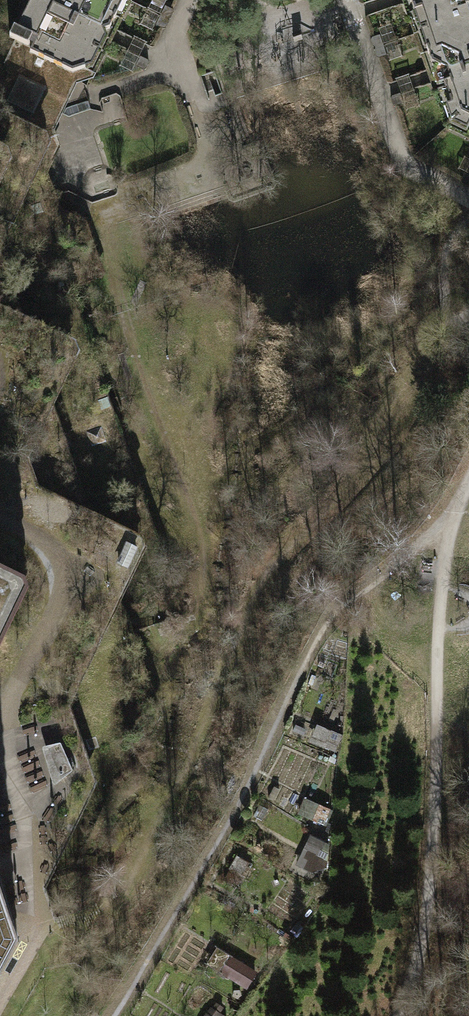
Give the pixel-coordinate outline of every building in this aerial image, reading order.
[(72,73),(85,68),(82,59),(95,33),(110,29),(117,14),(106,9),(110,0),(27,0),(9,37),(14,39),(32,48),(30,52),(58,66),(72,73)] [(414,14),(426,10),(431,27),(468,15),(468,0),(410,0),(414,14)] [(461,114),(468,107),(468,15),(431,27),(438,45),(426,49),(432,65),(446,72),(449,82),(444,84),(451,105),(457,103),(461,114)] [(16,127),(31,134),(36,123),(51,117),(63,93),(58,77),(54,75),(58,66),(30,52),(32,48),(14,39),(0,68),(0,80),(16,127)] [(28,588),(25,578),(0,566),(0,646),(28,588)] [(320,730),(315,746),(340,753),(345,738),(320,730)] [(60,742),(45,746),(60,780),(73,770),(60,742)] [(328,828),(334,815),(311,804),(305,817),(328,828)] [(297,864),(322,876),(336,846),(311,835),(297,864)] [(18,938),(0,879),(0,972),(18,938)] [(112,881),(102,880),(101,896),(111,896),(112,881)]
